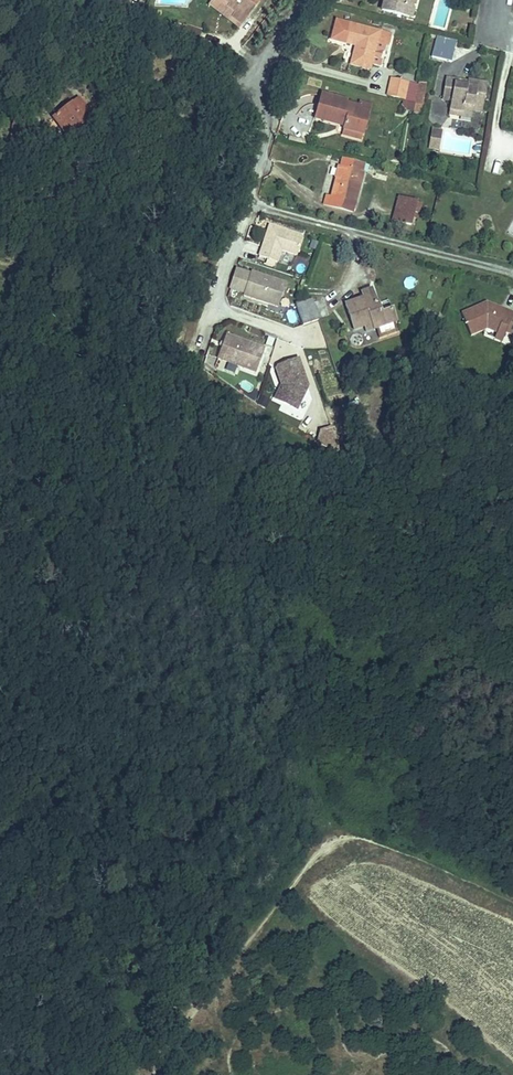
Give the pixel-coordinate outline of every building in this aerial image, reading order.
[(213,2),(227,12),(232,6),(237,10),(232,16),(242,24),(261,0),(215,0),(213,2)] [(380,11),(406,16),(408,5),(416,1),(416,0),(382,0),(380,11)] [(408,5),(406,16),(412,17),(416,1),(408,5)] [(227,12),(213,2),(209,8),(238,30),(242,24),(232,16),(237,10),(232,6),(227,12)] [(182,35),(186,25),(180,23),(176,32),(182,35)] [(390,36),(335,23),(330,44),(354,49),(349,68),(370,73),(372,66),(377,44),(385,46),(388,47),(390,36)] [(202,32),(186,25),(182,35),(198,41),(202,32)] [(451,62),(456,41),(435,36),(430,56),(451,62)] [(385,46),(377,44),(372,66),(380,68),(385,46)] [(440,77),(436,99),(444,101),(443,108),(465,112),(466,109),(475,110),(480,81),(462,78),(462,80),(461,86),(449,84),(449,78),(440,77)] [(389,98),(414,104),(418,85),(393,79),(389,98)] [(426,87),(418,85),(414,104),(423,106),(426,87)] [(81,113),(88,107),(77,95),(55,114),(75,138),(92,125),(81,113)] [(317,119),(343,126),(341,135),(362,140),(369,114),(359,111),(359,108),(347,105),(347,102),(323,96),(317,119)] [(371,106),(361,103),(359,108),(359,111),(369,114),(371,106)] [(98,119),(88,107),(81,113),(92,125),(98,119)] [(465,112),(443,108),(442,114),(464,117),(465,112)] [(362,140),(341,135),(339,140),(361,146),(362,140)] [(366,164),(347,159),(344,167),(342,167),(335,195),(330,193),(327,203),(354,209),(366,164)] [(422,203),(397,196),(390,221),(407,226),(411,212),(419,214),(422,203)] [(266,229),(257,256),(279,263),(282,252),(297,257),(302,239),(266,229)] [(287,284),(235,267),(227,290),(243,295),(242,298),(279,309),(287,284)] [(417,287),(415,277),(404,278),(405,289),(417,287)] [(360,294),(362,302),(345,308),(352,329),(361,326),(365,336),(374,333),(373,330),(394,323),(389,309),(381,312),(373,290),(360,294)] [(319,320),(312,299),(296,305),(302,327),(319,320)] [(460,313),(470,338),(486,330),(512,341),(512,311),(486,301),(460,313)] [(262,349),(225,336),(216,360),(255,374),(262,349)] [(310,388),(299,360),(274,368),(280,384),(272,401),(297,412),(310,388)] [(334,430),(319,426),(316,443),(331,446),(334,430)]
